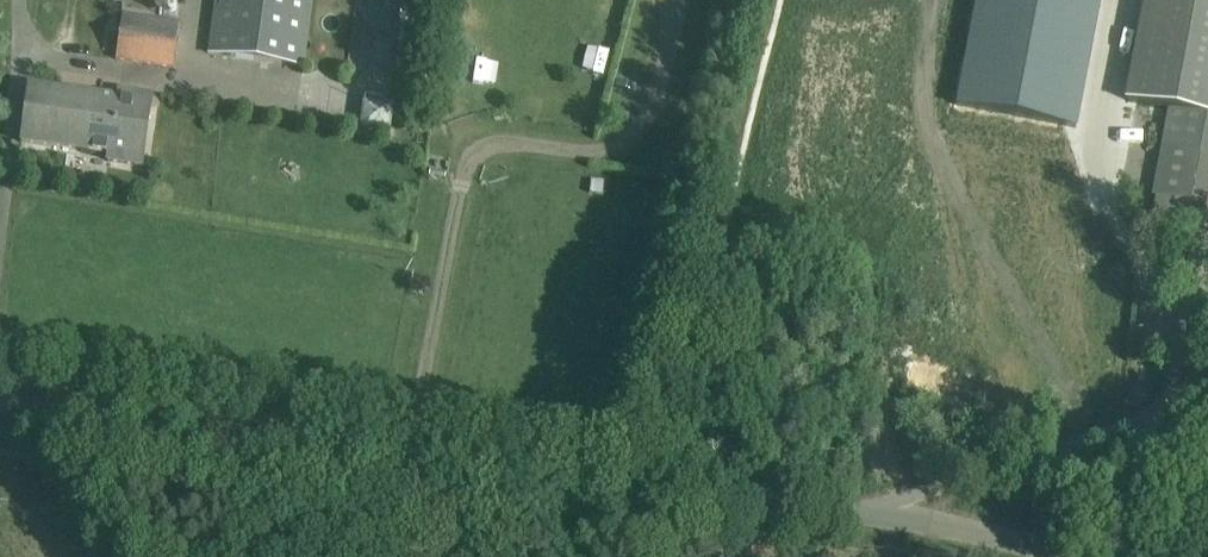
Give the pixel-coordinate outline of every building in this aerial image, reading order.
[(312,0),(216,0),(209,53),(303,66),(312,0)] [(956,105),(1078,128),(1102,0),(976,0),(956,105)] [(1207,191),(1207,0),(1143,0),(1124,100),(1168,108),(1152,195),(1205,205),(1207,191)] [(173,67),(179,22),(122,14),(115,59),(173,67)] [(29,85),(25,118),(21,142),(109,154),(108,161),(142,166),(152,94),(119,89),(118,96),(29,85)] [(367,99),(367,122),(394,123),(395,100),(367,99)]
